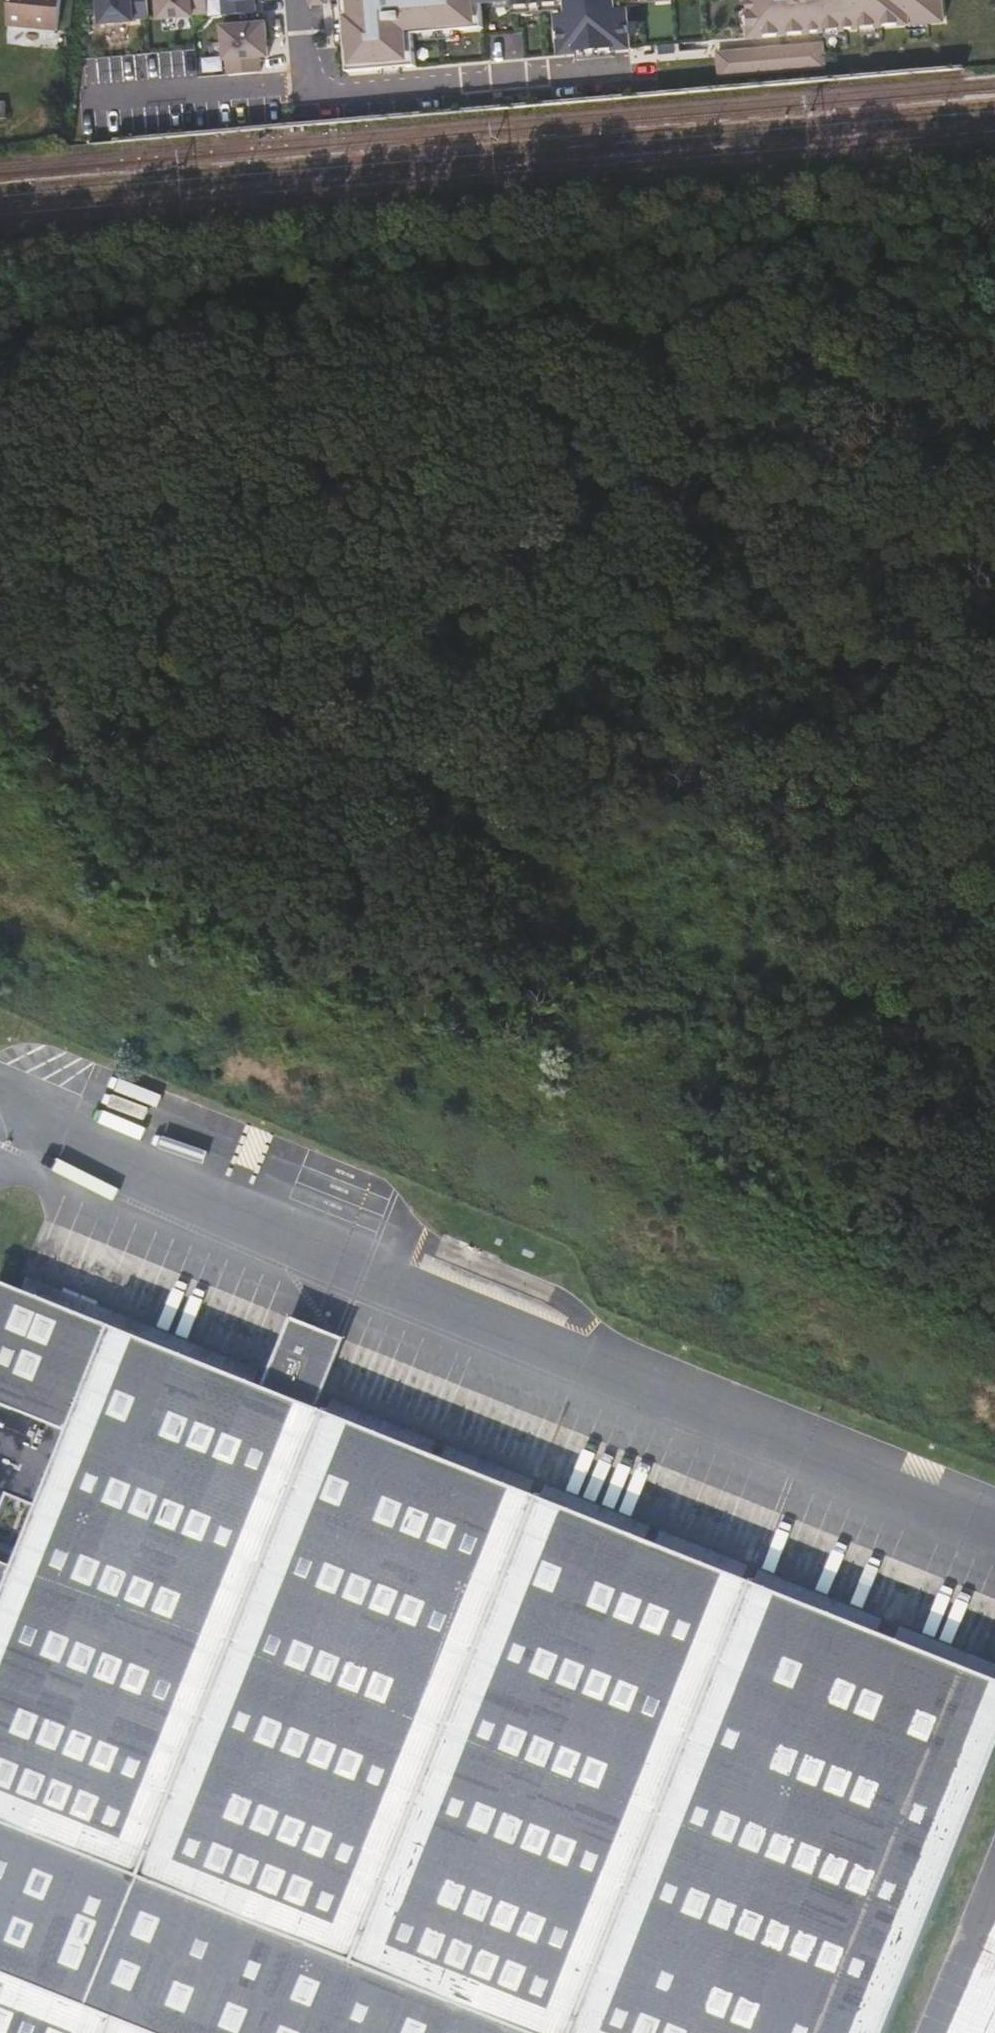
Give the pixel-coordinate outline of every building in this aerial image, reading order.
[(63,0),(11,0),(9,24),(61,29),(63,0)] [(149,19),(147,0),(98,0),(100,26),(134,23),(134,20),(149,19)] [(206,0),(157,0),(159,20),(193,17),(192,15),(207,13),(206,0)] [(255,13),(254,0),(222,0),(223,16),(255,13)] [(348,73),(415,67),(413,34),(483,28),(481,2),(505,0),(342,0),(348,73)] [(513,7),(570,2),(571,14),(559,15),(563,54),(630,48),(626,9),(614,10),(614,0),(512,0),(513,7)] [(753,37),(943,21),(941,0),(749,0),(753,37)] [(228,75),(260,73),(259,58),(268,57),(265,23),(222,27),(225,61),(227,61),(228,75)] [(813,46),(708,55),(710,79),(815,69),(813,46)] [(497,2024),(519,2032),(895,2032),(994,1786),(994,1685),(325,1415),(315,1411),(341,1348),(297,1330),(272,1393),(9,1286),(0,1308),(0,2032),(494,2032),(497,2024)] [(341,1348),(315,1411),(325,1415),(354,1345),(300,1324),(297,1330),(341,1348)] [(494,2032),(519,2032),(497,2024),(494,2032)]
